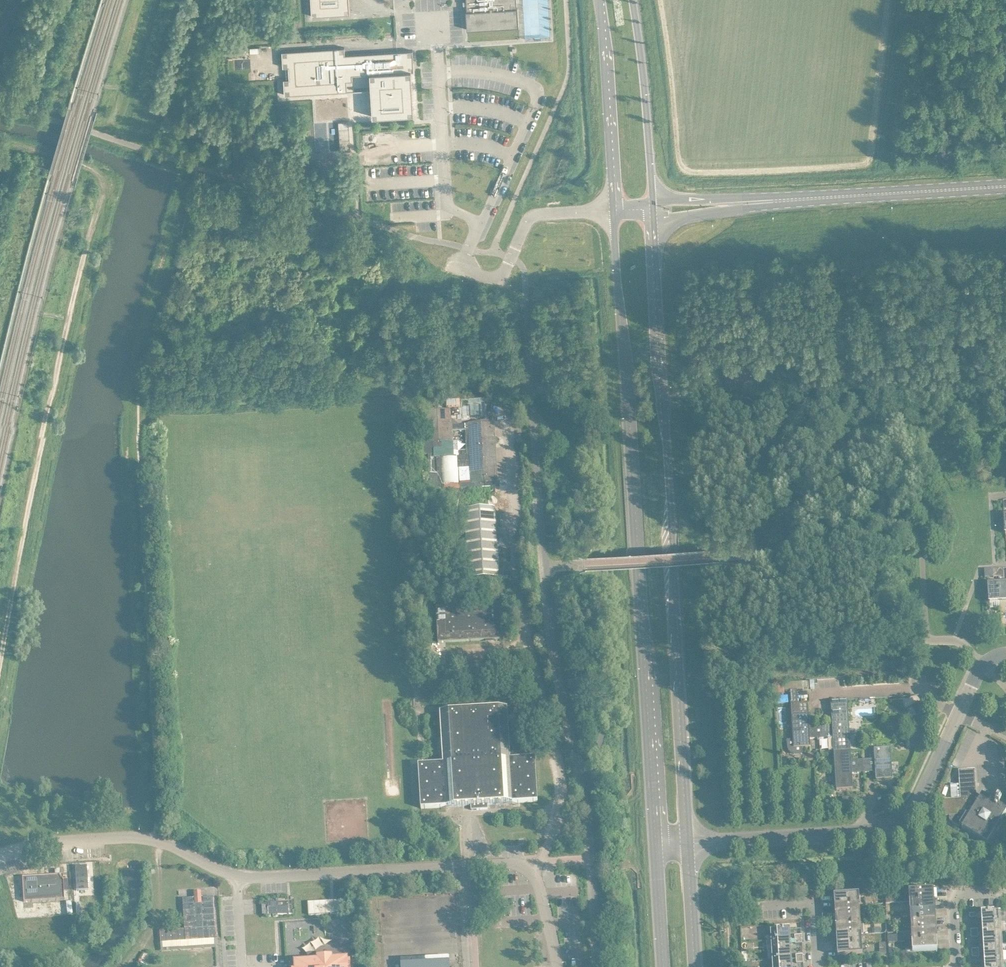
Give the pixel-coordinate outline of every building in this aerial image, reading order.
[(314,22),(352,20),(351,0),(313,0),(314,22)] [(469,16),(468,16),(469,35),(521,32),(520,13),(519,13),(519,0),(468,0),(469,16)] [(347,53),(284,57),(285,73),(291,72),(292,84),(286,85),(287,100),(350,97),(349,85),(354,84),(354,86),(355,86),(355,80),(372,79),(375,122),(416,120),(413,76),(411,76),(411,71),(416,71),(415,56),(347,60),(347,53)] [(341,128),(343,157),(353,156),(351,127),(341,128)] [(429,411),(430,440),(453,439),(452,423),(451,417),(451,410),(451,409),(429,411)] [(441,484),(476,481),(498,480),(496,444),(499,443),(494,443),(494,437),(499,436),(496,436),(495,421),(473,423),(452,423),(453,439),(430,440),(431,453),(433,453),(434,471),(430,471),(431,484),(441,484)] [(467,507),(471,577),(501,575),(497,505),(467,507)] [(992,601),(1002,600),(1001,581),(991,582),(991,581),(992,601),(993,601),(992,601)] [(438,605),(440,641),(447,641),(491,638),(506,637),(504,601),(438,605)] [(805,680),(786,682),(787,690),(793,689),(799,688),(799,689),(805,688),(805,687),(805,680)] [(786,682),(772,682),(773,693),(787,692),(787,690),(786,682)] [(836,736),(837,751),(852,750),(849,700),(850,700),(833,701),(834,701),(835,724),(823,725),(824,737),(836,736)] [(921,700),(914,704),(920,714),(926,710),(921,700)] [(811,738),(824,737),(823,725),(811,725),(809,703),(810,703),(810,702),(794,703),(794,704),(796,739),(790,739),(790,747),(791,750),(794,752),(797,752),(804,752),(804,746),(812,745),(811,738)] [(429,762),(421,763),(421,764),(423,807),(448,805),(465,804),(473,804),(473,808),(490,807),(490,803),(507,802),(515,801),(540,800),(537,756),(517,757),(513,757),(512,748),(510,706),(509,706),(501,707),(451,710),(443,710),(442,710),(443,734),(445,761),(429,762)] [(877,758),(865,759),(866,771),(878,771),(879,778),(878,778),(895,777),(894,777),(892,747),(893,747),(893,746),(876,747),(876,748),(877,748),(877,758)] [(852,750),(837,751),(839,788),(855,787),(854,772),(866,771),(865,759),(853,760),(852,750)] [(944,799),(945,815),(989,842),(997,830),(999,831),(1005,823),(1002,821),(1005,815),(1005,806),(1002,804),(1003,800),(999,798),(997,801),(984,793),(982,796),(977,793),(979,792),(977,768),(961,769),(962,783),(962,796),(963,797),(944,799)] [(962,783),(952,784),(953,797),(962,796),(962,783)] [(85,865),(75,865),(77,889),(87,889),(85,865)] [(67,897),(66,873),(25,875),(27,900),(67,897)] [(913,890),(914,900),(936,899),(935,889),(936,889),(936,888),(913,890)] [(900,890),(887,891),(888,902),(900,901),(900,890)] [(837,895),(837,905),(859,903),(859,893),(836,894),(836,895),(837,895)] [(187,927),(162,929),(163,941),(188,940),(218,938),(216,895),(203,896),(204,902),(198,902),(197,896),(185,897),(187,927)] [(310,901),(311,913),(347,911),(346,899),(310,901)] [(914,900),(915,910),(937,909),(936,899),(914,900)] [(270,901),(271,912),(291,911),(290,901),(270,901)] [(837,905),(838,915),(860,913),(859,903),(837,905)] [(915,910),(915,920),(937,919),(937,909),(915,910)] [(984,921),(984,922),(1003,920),(1002,920),(1002,911),(1003,911),(1003,910),(983,911),(983,912),(984,912),(985,921),(984,921)] [(838,915),(838,925),(861,923),(860,913),(838,915)] [(915,920),(916,930),(938,928),(937,919),(915,920)] [(985,931),(1004,930),(1003,930),(1002,921),(1003,921),(1003,920),(984,922),(985,922),(986,931),(985,931)] [(838,925),(839,934),(861,933),(861,923),(838,925)] [(773,939),(793,938),(792,938),(791,928),(792,928),(773,929),(773,930),(774,929),(774,939),(773,939)] [(916,930),(916,940),(938,938),(938,928),(916,930)] [(985,941),(1004,940),(1003,940),(1003,931),(1004,931),(1004,930),(985,931),(985,932),(986,932),(986,941),(985,941)] [(839,934),(840,944),(862,943),(861,933),(839,934)] [(774,949),(793,948),(793,947),(792,948),(792,938),(793,938),(773,939),(773,940),(774,939),(775,949),(774,949)] [(938,938),(916,940),(917,950),(939,949),(939,948),(938,938)] [(986,951),(1005,950),(1005,949),(1004,949),(1003,940),(1004,940),(985,941),(986,941),(987,951),(986,951)] [(862,943),(840,944),(840,954),(840,955),(863,953),(862,943)] [(775,958),(775,959),(794,958),(794,957),(793,957),(792,948),(793,948),(774,949),(775,949),(776,958),(775,958)] [(986,960),(986,961),(1005,960),(1005,959),(1004,950),(1005,950),(986,951),(987,951),(987,960),(986,960)] [(403,958),(403,966),(452,966),(452,955),(403,958)] [(352,961),(349,961),(349,957),(334,958),(334,956),(320,956),(320,959),(298,961),(298,966),(352,966),(352,961)] [(793,958),(794,958),(775,959),(776,959),(776,966),(793,966),(793,958)]
